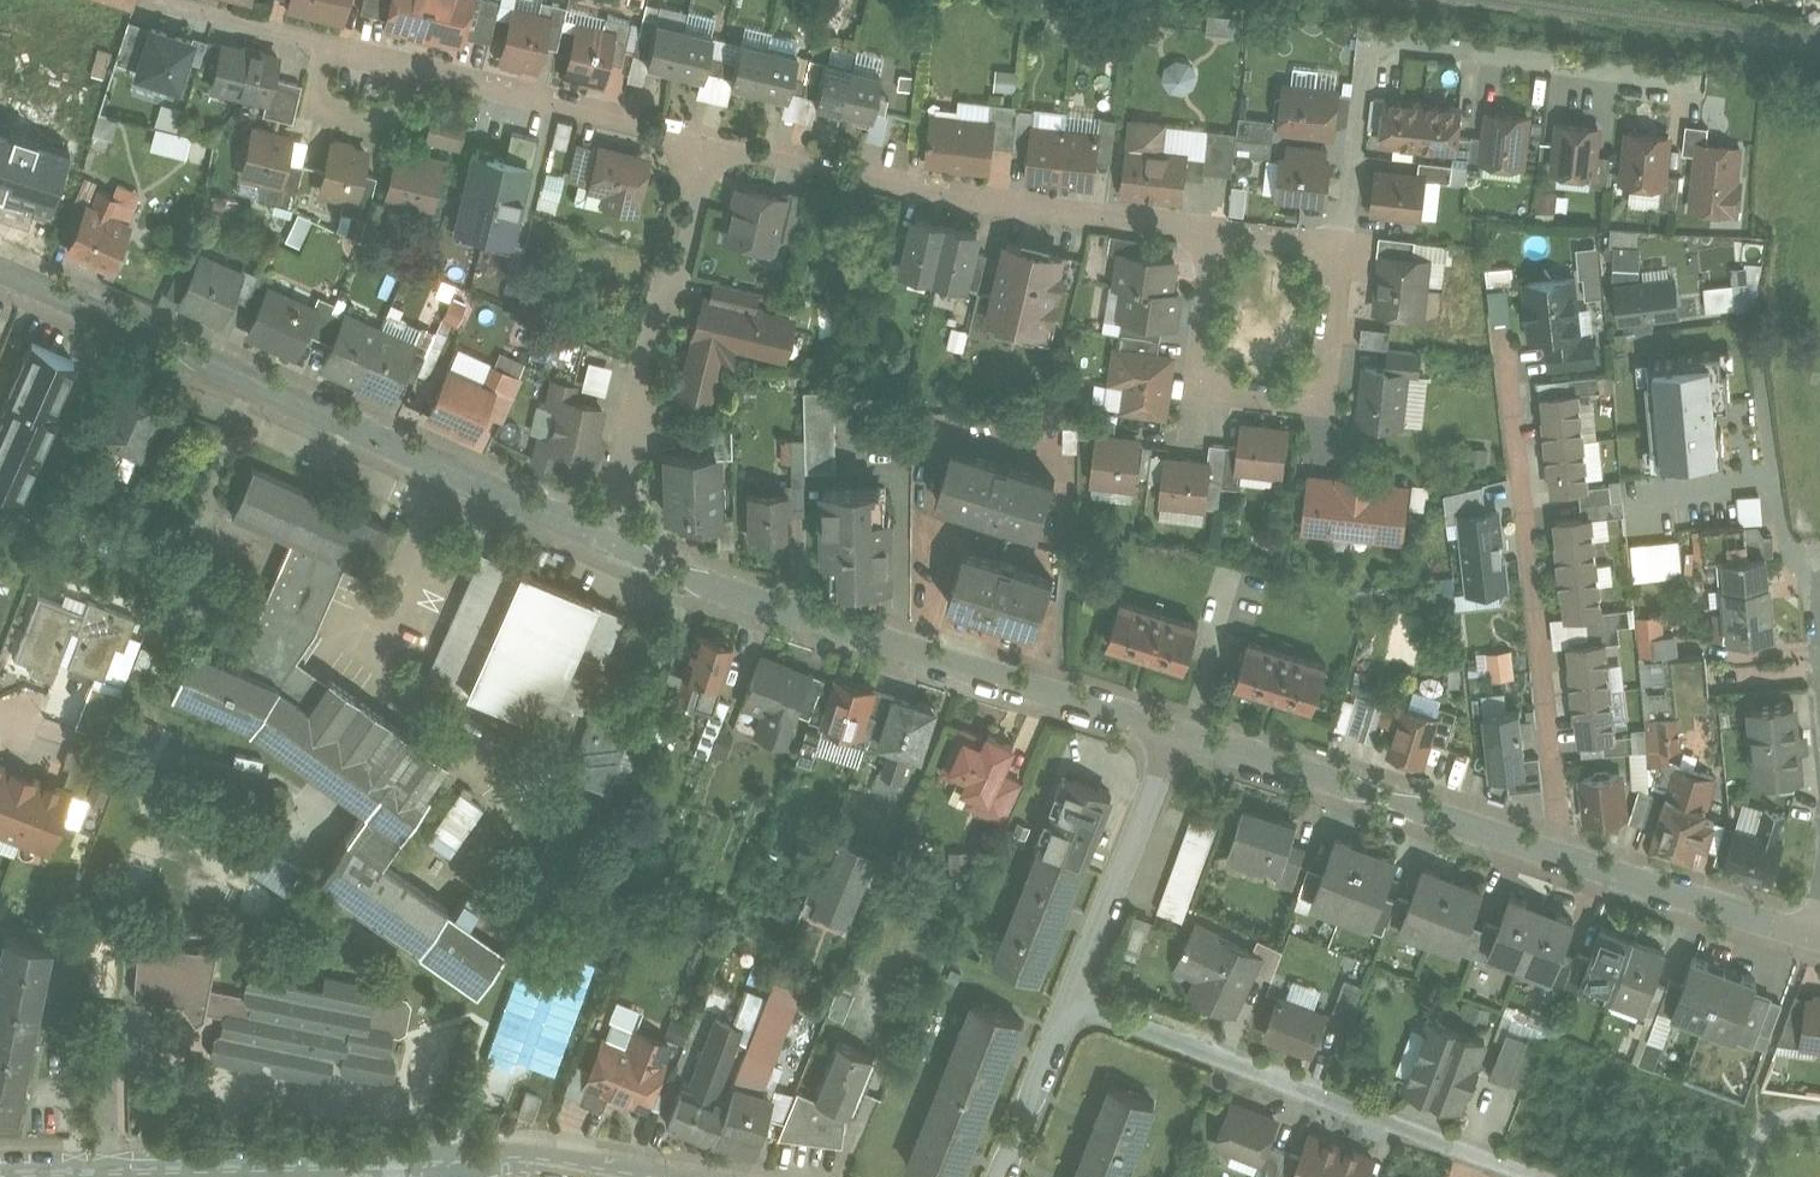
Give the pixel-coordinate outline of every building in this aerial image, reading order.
[(288,9),(343,22),(349,0),(290,0),(288,9)] [(361,12),(388,18),(392,0),(364,0),(361,12)] [(388,18),(387,23),(415,29),(416,32),(423,34),(431,0),(392,0),(388,18)] [(423,34),(431,36),(433,34),(461,40),(463,36),(471,0),(431,0),(423,34)] [(500,0),(471,0),(463,36),(490,42),(500,0)] [(543,0),(542,0),(538,16),(549,19),(553,2),(543,0)] [(567,6),(553,2),(549,19),(543,45),(557,48),(567,6)] [(529,19),(512,15),(509,28),(506,30),(503,40),(505,43),(502,56),(504,60),(520,64),(524,61),(538,64),(543,45),(549,19),(538,16),(530,15),(529,19)] [(632,22),(606,15),(602,32),(614,35),(607,60),(622,64),(632,22)] [(1236,18),(1210,15),(1208,30),(1234,33),(1236,18)] [(152,28),(129,21),(122,43),(144,51),(152,28)] [(685,28),(656,21),(652,41),(638,38),(634,53),(648,56),(647,63),(675,70),(685,28)] [(192,41),(152,28),(144,51),(138,69),(137,73),(177,86),(192,41)] [(713,34),(685,28),(675,70),(703,76),(704,69),(718,73),(722,58),(708,54),(713,34)] [(602,32),(594,30),(593,35),(576,31),(573,43),(570,45),(567,56),(569,58),(566,71),(569,75),(584,79),(589,77),(603,80),(607,60),(614,35),(602,32)] [(769,47),(741,41),(736,61),(722,58),(718,73),(732,76),(731,83),(759,90),(769,47)] [(144,51),(122,43),(116,62),(138,69),(144,51)] [(261,49),(244,45),(240,48),(222,44),(217,68),(235,72),(230,92),(266,100),(268,101),(273,78),(278,56),(263,53),(261,49)] [(97,46),(91,73),(106,76),(112,50),(97,46)] [(797,54),(769,47),(759,90),(787,96),(789,89),(803,93),(806,78),(792,74),(797,54)] [(1167,90),(1191,91),(1191,61),(1168,60),(1167,90)] [(820,81),(806,78),(803,93),(817,96),(815,103),(843,110),(853,68),(825,61),(820,81)] [(881,74),(853,68),(843,110),(870,116),(871,116),(873,110),(887,113),(890,98),(876,94),(881,74)] [(999,73),(1001,89),(1019,87),(1018,71),(999,73)] [(302,84),(273,78),(268,101),(266,100),(263,115),(293,122),(302,84)] [(1339,90),(1291,85),(1289,101),(1284,106),(1282,127),(1307,130),(1308,129),(1332,131),(1332,133),(1334,133),(1339,90)] [(1387,99),(1373,97),(1369,126),(1384,128),(1387,99)] [(1461,107),(1387,99),(1384,128),(1382,141),(1455,149),(1456,149),(1458,135),(1461,107)] [(1020,105),(992,102),(990,123),(994,124),(992,145),(1015,148),(1020,108),(1020,105)] [(163,104),(159,125),(182,129),(186,109),(163,104)] [(1036,109),(1020,108),(1015,148),(1015,150),(1030,152),(1033,127),(1034,127),(1036,109)] [(887,113),(873,110),(871,116),(870,116),(866,134),(890,140),(895,115),(887,113)] [(1529,117),(1490,112),(1487,136),(1484,160),(1485,160),(1524,164),(1529,117)] [(467,121),(432,113),(426,139),(460,147),(467,121)] [(1276,119),(1240,115),(1238,131),(1237,137),(1274,141),(1276,119)] [(1034,127),(1033,127),(1030,152),(1027,177),(1061,181),(1067,131),(1069,116),(1068,116),(1066,131),(1034,127)] [(990,123),(934,117),(933,121),(929,124),(928,131),(932,136),(929,159),(969,164),(968,166),(989,168),(992,145),(994,124),(990,123)] [(1117,119),(1102,117),(1100,134),(1101,134),(1098,159),(1113,160),(1117,119)] [(570,148),(575,122),(560,119),(555,145),(570,148)] [(1165,123),(1133,119),(1129,148),(1162,152),(1165,123)] [(1599,127),(1560,123),(1555,170),(1592,174),(1594,174),(1596,154),(1599,127)] [(1710,126),(1687,123),(1684,152),(1698,154),(1699,141),(1708,142),(1710,126)] [(160,125),(153,147),(191,158),(197,136),(160,125)] [(278,133),(254,127),(244,169),(263,173),(262,177),(270,179),(281,182),(286,161),(292,138),(278,135),(278,133)] [(1238,131),(1209,128),(1204,171),(1233,174),(1237,137),(1238,131)] [(1100,134),(1067,131),(1061,181),(1095,185),(1098,159),(1101,134),(1100,134)] [(1670,135),(1629,131),(1623,180),(1663,184),(1664,185),(1666,174),(1670,135)] [(1472,137),(1458,135),(1456,149),(1455,149),(1453,164),(1454,164),(1469,166),(1472,137)] [(1487,136),(1473,135),(1472,137),(1469,166),(1468,173),(1484,174),(1485,160),(1484,160),(1487,136)] [(1708,142),(1699,141),(1698,154),(1692,207),(1739,212),(1742,182),(1737,181),(1741,146),(1708,142)] [(353,150),(350,145),(335,142),(331,145),(322,185),(339,190),(358,194),(362,173),(367,153),(353,150)] [(1303,145),(1289,143),(1288,158),(1301,159),(1303,145)] [(1328,147),(1303,145),(1301,159),(1326,162),(1328,147)] [(592,150),(578,147),(571,176),(594,181),(602,148),(593,146),(592,150)] [(636,156),(602,148),(594,181),(593,185),(608,188),(605,200),(634,207),(643,168),(641,167),(635,159),(636,156)] [(1162,152),(1129,148),(1124,191),(1182,198),(1187,155),(1162,152)] [(472,151),(453,227),(513,242),(531,166),(472,151)] [(1612,156),(1596,154),(1594,174),(1592,174),(1591,185),(1608,187),(1612,156)] [(415,160),(396,156),(386,197),(412,203),(415,208),(426,211),(432,207),(443,161),(423,156),(415,160)] [(1288,158),(1283,157),(1278,195),(1326,201),(1331,163),(1301,159),(1288,158)] [(1453,164),(1421,160),(1419,176),(1426,176),(1425,178),(1452,181),(1454,164),(1453,164)] [(286,161),(281,182),(270,179),(265,200),(294,208),(304,166),(286,161)] [(556,215),(567,175),(549,170),(538,210),(556,215)] [(1419,176),(1378,171),(1374,210),(1421,216),(1425,178),(1426,176),(1419,176)] [(358,194),(339,190),(338,194),(345,196),(341,212),(367,219),(377,177),(362,173),(358,194)] [(1681,175),(1666,174),(1664,185),(1663,184),(1660,207),(1677,209),(1681,175)] [(0,175),(0,218),(35,233),(50,198),(0,175)] [(782,197),(738,187),(727,239),(771,249),(775,234),(783,197),(782,197)] [(1247,215),(1248,187),(1234,187),(1233,214),(1247,215)] [(100,190),(92,209),(88,207),(70,248),(109,266),(127,225),(121,222),(129,202),(100,190)] [(802,196),(783,192),(782,197),(783,197),(775,234),(792,238),(802,196)] [(979,231),(918,217),(913,235),(906,268),(907,269),(965,282),(967,283),(974,250),(979,231)] [(913,235),(899,232),(890,269),(906,273),(907,269),(906,268),(913,235)] [(1417,239),(1381,235),(1379,254),(1385,255),(1385,253),(1415,256),(1417,239)] [(1064,255),(1009,242),(996,295),(991,317),(992,317),(1010,321),(1008,326),(1025,330),(1026,325),(1046,330),(1049,316),(1054,317),(1058,301),(1053,300),(1056,288),(1061,289),(1065,273),(1060,271),(1064,255)] [(1584,275),(1604,274),(1603,244),(1582,245),(1584,275)] [(1640,247),(1615,246),(1614,275),(1622,276),(1623,267),(1639,267),(1640,247)] [(989,253),(974,250),(967,283),(965,282),(964,287),(980,291),(989,253)] [(1176,260),(1123,252),(1118,284),(1128,285),(1171,292),(1176,260)] [(1415,256),(1385,253),(1385,255),(1378,310),(1422,315),(1428,258),(1415,256)] [(217,271),(198,262),(180,302),(221,320),(232,296),(241,274),(240,273),(220,264),(217,271)] [(1732,265),(1733,284),(1711,285),(1712,309),(1765,307),(1763,263),(1732,265)] [(1490,267),(1490,281),(1515,279),(1514,265),(1490,267)] [(243,267),(240,273),(241,274),(232,296),(247,303),(260,274),(243,267)] [(1574,277),(1526,282),(1528,301),(1526,301),(1528,317),(1530,316),(1532,335),(1549,333),(1549,339),(1581,336),(1574,277)] [(1675,278),(1618,284),(1622,317),(1634,316),(1652,314),(1679,310),(1675,278)] [(756,290),(716,281),(712,300),(752,310),(752,306),(756,290)] [(1171,292),(1128,285),(1123,316),(1164,322),(1176,324),(1180,293),(1171,292)] [(269,289),(249,333),(295,354),(305,332),(315,309),(314,309),(269,289)] [(996,295),(980,291),(970,333),(988,337),(992,317),(991,317),(996,295)] [(336,303),(319,296),(314,309),(315,309),(305,332),(320,338),(333,310),(336,303)] [(712,300),(705,299),(701,313),(699,312),(694,335),(696,336),(687,375),(684,374),(679,396),(695,400),(697,394),(710,397),(716,376),(713,375),(718,353),(730,356),(733,344),(774,354),(778,340),(782,341),(788,338),(793,319),(760,312),(761,308),(752,306),(752,310),(712,300)] [(451,301),(448,322),(466,324),(468,302),(451,301)] [(333,310),(320,338),(333,344),(346,315),(333,310)] [(1652,314),(1634,316),(1635,330),(1654,328),(1652,314)] [(380,331),(346,315),(333,344),(323,366),(357,381),(380,331)] [(1164,322),(1123,316),(1121,332),(1123,332),(1162,337),(1164,322)] [(1366,326),(1366,345),(1393,346),(1393,327),(1366,326)] [(380,331),(357,381),(391,397),(401,375),(414,346),(380,331)] [(1162,337),(1123,332),(1121,349),(1159,355),(1162,337)] [(1581,336),(1549,339),(1552,364),(1595,359),(1593,335),(1581,336)] [(31,362),(27,361),(11,397),(15,399),(0,434),(0,483),(21,492),(35,459),(34,459),(38,448),(40,449),(54,415),(49,413),(53,402),(55,403),(74,360),(34,342),(33,344),(38,346),(31,362)] [(414,346),(401,375),(414,380),(427,352),(414,346)] [(1424,351),(1390,348),(1387,369),(1408,371),(1408,373),(1421,374),(1424,351)] [(1121,349),(1118,349),(1115,373),(1129,375),(1124,407),(1165,413),(1173,357),(1159,355),(1121,349)] [(1655,388),(1650,388),(1655,451),(1660,451),(1661,469),(1725,463),(1723,434),(1718,434),(1716,411),(1730,410),(1727,376),(1721,376),(1720,359),(1682,362),(1682,367),(1654,369),(1655,388)] [(614,368),(591,361),(583,389),(607,396),(614,368)] [(520,379),(492,366),(484,386),(493,390),(484,410),(503,418),(520,379)] [(1387,369),(1366,367),(1360,420),(1402,424),(1408,373),(1408,371),(1387,369)] [(484,386),(449,370),(429,414),(473,434),(484,410),(493,390),(484,386)] [(1600,373),(1569,376),(1570,391),(1579,390),(1579,392),(1602,389),(1600,373)] [(122,378),(99,432),(111,438),(127,445),(140,451),(164,396),(122,378)] [(575,386),(554,381),(549,404),(559,407),(551,440),(541,437),(535,461),(556,465),(559,451),(590,459),(602,407),(571,400),(575,386)] [(838,470),(836,390),(803,390),(805,471),(838,470)] [(1570,391),(1545,394),(1547,418),(1546,418),(1548,442),(1584,438),(1579,392),(1579,390),(1570,391)] [(1118,421),(1079,415),(1079,435),(1099,437),(1099,435),(1115,437),(1118,421)] [(1260,426),(1244,424),(1242,446),(1240,467),(1241,467),(1282,472),(1287,429),(1273,428),(1271,425),(1262,424),(1260,426)] [(732,426),(698,427),(699,455),(716,455),(716,457),(733,456),(732,426)] [(1115,437),(1099,435),(1099,437),(1094,478),(1135,483),(1141,440),(1115,437)] [(127,445),(111,438),(99,465),(115,472),(127,445)] [(1584,438),(1548,442),(1551,466),(1552,466),(1555,489),(1580,487),(1589,486),(1589,485),(1584,438)] [(1228,444),(1212,442),(1209,462),(1211,462),(1209,478),(1224,480),(1228,444)] [(1242,446),(1228,444),(1224,480),(1223,485),(1239,486),(1241,467),(1240,467),(1242,446)] [(1057,479),(953,446),(938,497),(1041,529),(1057,479)] [(699,455),(667,456),(668,515),(684,515),(684,523),(717,522),(717,518),(717,517),(716,483),(717,483),(716,457),(716,455),(699,455)] [(1183,459),(1168,457),(1163,500),(1206,505),(1209,478),(1211,462),(1209,462),(1195,461),(1193,458),(1185,457),(1183,459)] [(292,540),(237,663),(278,684),(297,657),(315,630),(345,563),(371,574),(391,528),(253,467),(233,514),(292,540)] [(1380,479),(1341,475),(1341,479),(1311,476),(1305,526),(1403,537),(1409,487),(1379,484),(1380,479)] [(1224,480),(1209,478),(1206,505),(1220,507),(1223,485),(1224,480)] [(805,480),(792,480),(792,490),(793,490),(794,507),(805,506),(805,480)] [(1611,482),(1589,485),(1589,486),(1580,487),(1582,502),(1625,497),(1613,498),(1611,482)] [(879,486),(826,487),(827,554),(842,554),(843,579),(893,578),(892,536),(892,526),(895,526),(896,524),(892,524),(892,511),(880,511),(879,486)] [(1482,487),(1446,495),(1448,525),(1459,524),(1458,515),(1485,512),(1482,487)] [(792,490),(748,491),(748,514),(756,514),(757,534),(789,534),(789,512),(794,507),(793,490),(792,490)] [(1762,495),(1738,497),(1740,524),(1747,523),(1764,522),(1762,495)] [(1625,497),(1582,502),(1583,516),(1592,516),(1592,517),(1626,513),(1625,497)] [(1485,512),(1458,515),(1459,524),(1466,595),(1477,594),(1478,606),(1502,604),(1501,592),(1510,591),(1502,510),(1485,512)] [(735,547),(734,516),(717,517),(717,518),(717,522),(718,548),(735,547)] [(1583,516),(1558,519),(1560,543),(1559,543),(1561,567),(1597,563),(1592,517),(1592,516),(1583,516)] [(1740,524),(1704,527),(1708,561),(1729,559),(1728,558),(1750,555),(1747,523),(1740,524)] [(1680,540),(1632,545),(1635,581),(1684,576),(1680,540)] [(1055,578),(965,550),(949,601),(1039,628),(1055,578)] [(524,569),(486,553),(432,673),(470,690),(470,691),(540,722),(552,696),(579,708),(621,613),(594,601),(595,600),(524,568),(524,569)] [(1750,555),(1728,558),(1729,559),(1731,584),(1727,584),(1728,602),(1735,602),(1736,617),(1729,618),(1731,637),(1775,633),(1771,580),(1770,580),(1767,553),(1750,555)] [(1597,563),(1561,567),(1564,591),(1565,591),(1568,615),(1587,613),(1602,611),(1602,610),(1597,563)] [(8,594),(7,594),(5,599),(0,597),(0,616),(8,594)] [(137,617),(89,599),(85,611),(40,594),(15,657),(33,664),(30,671),(53,680),(73,630),(82,633),(70,664),(116,682),(116,681),(113,679),(137,617)] [(1200,623),(1122,599),(1109,641),(1187,665),(1200,623)] [(1630,607),(1602,610),(1602,611),(1587,613),(1589,627),(1620,624),(1632,623),(1630,607)] [(1620,624),(1589,627),(1590,642),(1605,641),(1606,642),(1622,640),(1620,624)] [(714,638),(697,633),(683,674),(685,675),(721,686),(734,644),(730,643),(727,637),(720,635),(714,638)] [(1663,634),(1642,636),(1644,655),(1641,655),(1641,659),(1674,656),(1673,651),(1665,652),(1663,634)] [(1327,663),(1250,639),(1237,681),(1315,705),(1327,663)] [(1590,642),(1571,644),(1574,668),(1572,668),(1575,692),(1611,688),(1606,642),(1605,641),(1590,642)] [(357,695),(329,675),(326,678),(297,657),(278,684),(237,663),(191,643),(171,690),(249,724),(248,725),(366,808),(317,877),(476,989),(506,946),(469,920),(482,901),(467,891),(454,910),(382,859),(430,792),(426,789),(429,785),(428,785),(436,775),(438,773),(437,772),(445,762),(448,759),(444,757),(419,739),(415,736),(415,737),(390,719),(390,718),(386,715),(386,716),(361,698),(360,697),(358,696),(357,695)] [(155,650),(142,645),(132,671),(145,676),(155,650)] [(169,655),(155,650),(145,676),(159,681),(169,655)] [(1512,652),(1487,655),(1490,680),(1515,677),(1512,652)] [(1674,656),(1641,659),(1651,764),(1660,763),(1669,761),(1668,747),(1708,743),(1712,738),(1705,654),(1674,656)] [(810,677),(761,658),(745,701),(767,709),(757,733),(786,744),(798,712),(811,680),(809,679),(810,677)] [(827,678),(812,672),(810,677),(809,679),(811,680),(798,712),(812,717),(827,678)] [(721,686),(685,675),(677,699),(713,710),(721,686)] [(826,723),(823,730),(824,731),(869,745),(879,716),(867,712),(874,689),(874,688),(871,687),(868,683),(861,680),(857,682),(841,677),(826,723)] [(122,694),(93,683),(77,726),(106,737),(122,694)] [(1611,688),(1575,692),(1577,716),(1579,716),(1581,740),(1602,737),(1616,736),(1616,735),(1611,688)] [(886,692),(874,689),(867,712),(879,716),(886,692)] [(920,700),(918,701),(917,701),(897,696),(883,741),(894,745),(885,772),(903,778),(904,778),(912,751),(923,754),(928,737),(930,737),(935,724),(933,724),(938,708),(936,707),(935,705),(935,704),(921,699),(920,700)] [(1345,700),(1337,727),(1350,731),(1358,705),(1358,704),(1345,700)] [(1796,701),(1752,705),(1759,778),(1802,773),(1799,745),(1807,744),(1805,729),(1798,729),(1796,701)] [(1368,708),(1358,705),(1350,731),(1360,734),(1368,708)] [(1458,711),(1440,705),(1437,716),(1438,716),(1431,740),(1448,745),(1458,711)] [(1437,716),(1405,706),(1390,753),(1423,764),(1431,740),(1438,716),(1437,716)] [(1519,712),(1484,715),(1491,780),(1509,778),(1526,776),(1524,762),(1519,712)] [(631,729),(591,715),(569,775),(609,790),(631,729)] [(812,718),(799,759),(813,764),(824,731),(823,730),(826,723),(812,718)] [(988,739),(963,728),(953,749),(954,750),(945,770),(960,777),(957,783),(990,798),(991,799),(1003,773),(1016,745),(991,733),(988,739)] [(1616,736),(1602,737),(1604,753),(1635,750),(1633,733),(1616,735),(1616,736)] [(98,757),(71,747),(64,764),(71,767),(92,775),(98,757)] [(1539,761),(1524,762),(1526,776),(1509,778),(1511,793),(1542,790),(1539,761)] [(1717,776),(1669,761),(1660,763),(1655,781),(1670,786),(1668,795),(1707,806),(1717,776)] [(4,765),(0,776),(0,829),(22,838),(43,780),(41,784),(24,778),(25,773),(4,765)] [(92,775),(71,767),(63,787),(70,790),(70,792),(83,797),(92,775)] [(903,778),(885,772),(880,770),(875,787),(898,795),(903,778)] [(1608,770),(1597,772),(1593,776),(1583,777),(1588,820),(1626,816),(1622,773),(1612,774),(1608,770)] [(1003,773),(991,799),(990,798),(985,810),(1004,819),(1021,782),(1003,773)] [(1113,794),(1068,776),(1068,777),(1071,778),(1064,796),(1061,795),(1061,796),(1063,797),(1051,828),(1048,827),(1048,828),(1051,829),(1044,847),(1041,845),(1041,846),(1043,847),(1085,864),(1113,794)] [(63,787),(43,780),(22,838),(49,848),(70,792),(70,790),(63,787)] [(1654,792),(1641,787),(1631,820),(1644,824),(1654,792)] [(1707,806),(1668,795),(1653,842),(1692,854),(1697,837),(1709,841),(1715,819),(1704,815),(1707,806)] [(560,804),(534,882),(566,892),(592,814),(560,804)] [(1280,820),(1244,808),(1229,855),(1251,862),(1253,856),(1282,866),(1281,871),(1282,872),(1291,844),(1297,825),(1297,824),(1296,824),(1282,820),(1282,819),(1280,819),(1280,820)] [(1766,808),(1759,831),(1754,830),(1754,831),(1737,825),(1725,864),(1773,879),(1785,840),(1780,839),(1788,814),(1766,808)] [(1218,825),(1193,816),(1189,829),(1213,838),(1218,825)] [(1189,829),(1159,910),(1184,919),(1213,838),(1189,829)] [(1325,872),(1315,898),(1315,899),(1318,892),(1346,903),(1367,849),(1338,838),(1325,872)] [(844,842),(818,903),(853,917),(879,856),(844,842)] [(251,869),(288,891),(304,866),(267,843),(251,869)] [(1306,849),(1291,844),(1282,872),(1297,877),(1306,849)] [(1043,847),(998,960),(1041,977),(1085,864),(1043,847)] [(1396,860),(1367,849),(1346,903),(1373,913),(1376,914),(1383,894),(1396,860)] [(1325,872),(1309,866),(1301,894),(1314,899),(1315,898),(1325,872)] [(1442,873),(1425,866),(1412,900),(1404,920),(1406,921),(1434,932),(1453,882),(1440,877),(1442,873)] [(1465,887),(1453,882),(1434,932),(1461,942),(1463,943),(1471,923),(1483,888),(1467,882),(1465,887)] [(1383,894),(1376,914),(1373,913),(1369,927),(1384,932),(1388,922),(1397,900),(1383,894)] [(1397,900),(1388,922),(1403,928),(1406,921),(1404,920),(1412,900),(1398,895),(1397,900)] [(1529,902),(1512,895),(1500,926),(1493,946),(1494,946),(1524,958),(1542,911),(1527,905),(1529,902)] [(523,921),(488,896),(470,920),(506,945),(523,921)] [(1542,911),(1524,958),(1554,969),(1556,970),(1564,950),(1575,919),(1558,913),(1557,915),(1543,909),(1542,911)] [(1142,912),(1126,953),(1141,960),(1158,918),(1142,912)] [(1484,928),(1474,954),(1489,960),(1494,946),(1493,946),(1500,926),(1487,921),(1484,928)] [(1484,928),(1471,923),(1463,943),(1461,942),(1459,949),(1474,955),(1474,954),(1484,928)] [(1254,951),(1197,924),(1189,942),(1187,942),(1186,945),(1187,945),(1179,963),(1180,964),(1183,959),(1205,970),(1194,993),(1233,1012),(1245,986),(1243,985),(1251,967),(1258,953),(1254,951)] [(1620,933),(1603,926),(1591,957),(1584,977),(1586,977),(1616,989),(1634,940),(1619,934),(1620,933)] [(6,934),(0,967),(0,1112),(18,1115),(18,1113),(15,1113),(23,1071),(26,1072),(26,1071),(23,1070),(31,1029),(35,1030),(35,1029),(32,1028),(40,987),(43,987),(43,986),(40,986),(48,944),(51,945),(52,943),(6,934)] [(1283,949),(1261,939),(1254,951),(1258,953),(1251,967),(1272,977),(1283,949)] [(1634,940),(1616,989),(1646,1000),(1647,1000),(1655,980),(1666,950),(1649,944),(1649,945),(1634,940)] [(249,1002),(244,995),(208,989),(222,950),(132,943),(131,1004),(181,1004),(192,1025),(201,1019),(202,1012),(225,1015),(225,1012),(232,1008),(254,1012),(256,1003),(249,1002)] [(1564,950),(1556,970),(1554,969),(1549,983),(1564,988),(1577,955),(1564,950)] [(1564,988),(1563,992),(1578,998),(1586,977),(1584,977),(1591,957),(1578,952),(1577,955),(1564,988)] [(1685,982),(1676,1006),(1678,1007),(1707,1018),(1726,969),(1709,963),(1710,961),(1695,955),(1685,982)] [(1742,976),(1726,969),(1707,1018),(1737,1029),(1734,1036),(1754,1043),(1760,1029),(1771,998),(1753,991),(1758,979),(1743,973),(1742,976)] [(521,972),(514,994),(539,1001),(545,980),(521,972)] [(371,984),(326,975),(323,988),(255,974),(248,979),(244,995),(249,1002),(256,1003),(254,1012),(232,1008),(225,1012),(225,1015),(222,1031),(215,1036),(211,1052),(216,1059),(256,1067),(263,1062),(265,1051),(274,1052),(271,1064),(276,1071),(323,1080),(330,1076),(334,1053),(343,1055),(341,1066),(345,1073),(385,1081),(392,1076),(396,1059),(391,1052),(390,1052),(393,1037),(393,1033),(389,1026),(369,1022),(376,991),(371,984)] [(1365,984),(1347,977),(1331,1017),(1349,1024),(1365,984)] [(1668,985),(1660,1008),(1675,1014),(1678,1007),(1676,1006),(1685,982),(1672,977),(1668,985)] [(802,989),(774,978),(769,991),(796,1002),(802,989)] [(1655,980),(1647,1000),(1646,1000),(1641,1013),(1655,1019),(1660,1008),(1668,985),(1655,980)] [(403,995),(376,991),(369,1022),(389,1026),(393,1033),(393,1037),(406,1033),(411,1005),(403,995)] [(754,1029),(744,1054),(771,1065),(796,1002),(769,991),(764,1004),(754,1029)] [(1797,994),(1786,1026),(1807,1033),(1812,999),(1797,994)] [(764,1004),(743,996),(733,1020),(754,1029),(764,1004)] [(1326,1013),(1281,996),(1267,1034),(1312,1051),(1326,1013)] [(1783,1002),(1771,998),(1760,1029),(1771,1034),(1783,1002)] [(1813,999),(1807,1033),(1806,1041),(1819,1043),(1819,1000),(1813,999)] [(910,1164),(942,1176),(962,1176),(1024,1020),(976,1000),(910,1164)] [(1549,1028),(1514,1015),(1492,1074),(1527,1086),(1549,1028)] [(717,1017),(690,1087),(715,1097),(741,1027),(717,1017)] [(1486,1040),(1432,1020),(1409,1081),(1412,1088),(1411,1089),(1461,1107),(1468,1088),(1472,1089),(1472,1087),(1478,1070),(1479,1070),(1479,1068),(1476,1067),(1486,1040)] [(630,1049),(604,1038),(587,1082),(610,1091),(645,1105),(662,1061),(661,1061),(669,1042),(635,1029),(635,1030),(637,1031),(630,1049)] [(875,1054),(839,1039),(815,1097),(847,1110),(851,1112),(875,1054)] [(771,1065),(744,1054),(732,1085),(760,1093),(771,1065)] [(587,1082),(586,1081),(578,1100),(601,1109),(603,1108),(610,1091),(587,1082)] [(690,1087),(682,1084),(667,1121),(694,1132),(695,1136),(704,1140),(708,1138),(712,1139),(714,1134),(726,1101),(715,1097),(690,1087)] [(1077,1176),(1126,1176),(1137,1150),(1132,1148),(1138,1134),(1144,1137),(1144,1136),(1138,1133),(1143,1120),(1148,1122),(1156,1101),(1113,1084),(1077,1176)] [(760,1093),(732,1085),(714,1134),(755,1147),(754,1152),(755,1152),(772,1097),(760,1093)] [(517,1110),(538,1116),(544,1093),(523,1088),(517,1110)] [(815,1097),(798,1090),(779,1136),(842,1144),(847,1110),(815,1097)] [(1278,1121),(1232,1103),(1218,1141),(1262,1158),(1264,1159),(1270,1143),(1278,1121)] [(1311,1133),(1303,1156),(1295,1176),(1331,1176),(1343,1145),(1311,1133)] [(1264,1159),(1262,1158),(1255,1176),(1279,1176),(1289,1151),(1270,1143),(1264,1159)] [(1343,1145),(1331,1176),(1367,1176),(1375,1157),(1343,1145)] [(1289,1151),(1279,1176),(1295,1176),(1303,1156),(1289,1151)]
